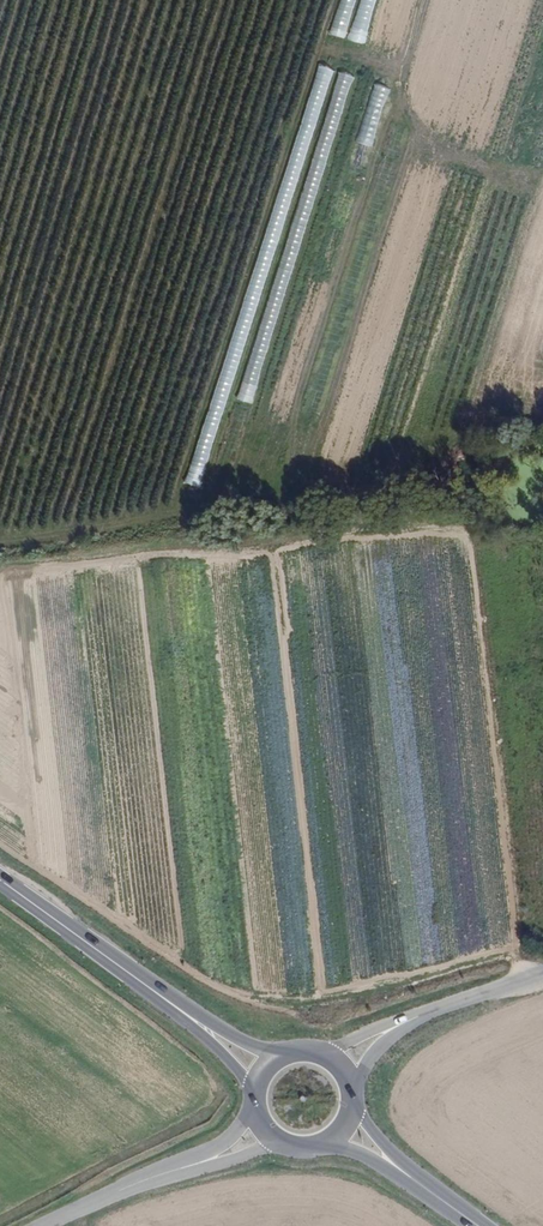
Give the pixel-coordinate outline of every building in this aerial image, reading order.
[(307,159),(331,67),(317,64),(292,155),(307,159)] [(339,70),(315,155),(329,159),(352,74),(339,70)] [(374,80),(348,171),(363,175),(389,85),(374,80)] [(238,399),(252,402),(256,385),(242,382),(238,399)]
